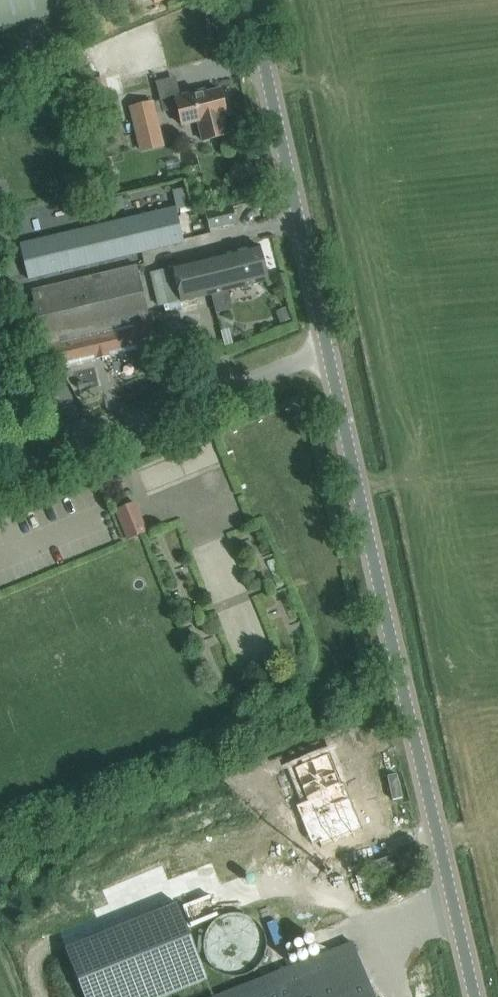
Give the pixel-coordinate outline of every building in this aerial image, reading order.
[(64,12),(61,0),(0,0),(0,27),(64,12)] [(222,115),(226,114),(225,111),(227,110),(229,108),(227,101),(224,99),(223,100),(220,89),(205,93),(205,90),(175,97),(182,125),(198,121),(203,141),(227,135),(222,115)] [(159,100),(153,102),(156,115),(162,114),(159,100)] [(153,102),(129,107),(140,149),(163,143),(156,115),(153,102)] [(114,157),(107,159),(109,169),(116,167),(114,157)] [(237,222),(233,206),(206,212),(210,229),(237,222)] [(183,242),(175,207),(116,221),(124,256),(183,242)] [(28,279),(124,256),(116,221),(20,243),(28,279)] [(268,280),(259,245),(172,267),(153,272),(161,306),(169,304),(180,301),(181,302),(268,280)] [(155,345),(136,266),(31,290),(44,345),(47,349),(48,349),(59,368),(155,345)] [(180,301),(169,304),(171,312),(182,309),(181,302),(180,301)] [(286,310),(275,314),(279,327),(290,323),(286,310)] [(36,363),(26,369),(31,378),(37,374),(35,372),(39,370),(36,363)] [(146,532),(134,502),(116,509),(128,539),(146,532)] [(311,761),(275,775),(288,808),(277,812),(293,853),(301,850),(303,855),(345,838),(326,790),(323,791),(311,761)] [(54,931),(81,996),(107,996),(197,961),(166,885),(54,931)] [(265,971),(263,912),(214,914),(217,973),(265,971)] [(352,942),(215,996),(374,996),(352,942)]
